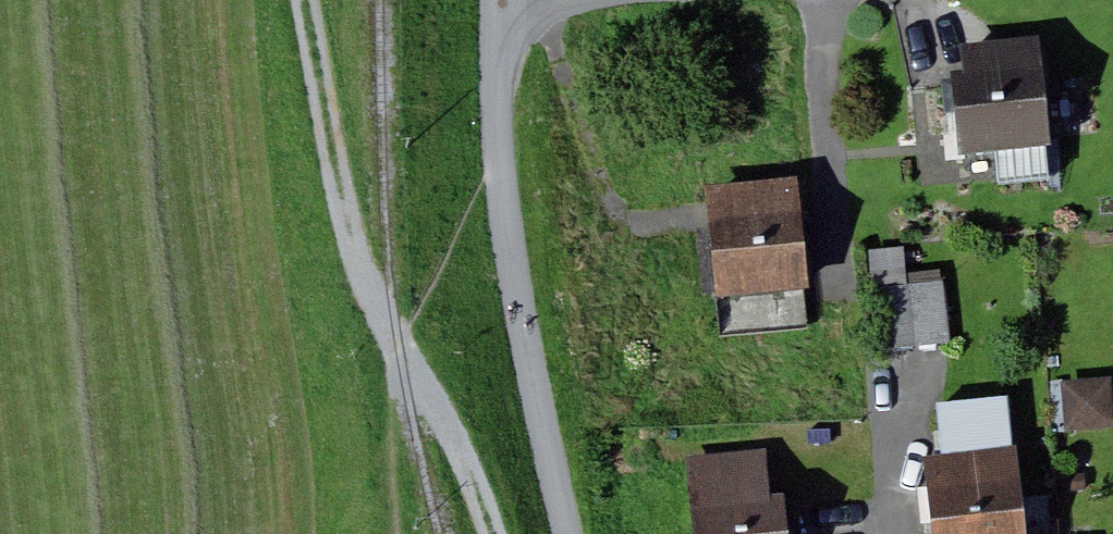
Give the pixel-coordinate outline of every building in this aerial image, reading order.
[(1067,148),(1055,46),(971,56),(983,158),(1067,148)] [(824,291),(813,188),(719,197),(729,300),(824,291)] [(955,283),(880,290),(885,351),(905,349),(960,345),(955,283)] [(958,428),(961,456),(1025,449),(1019,399),(955,406),(958,428)] [(1025,449),(961,456),(930,459),(937,533),(1033,533),(1025,449)] [(693,457),(699,533),(783,533),(777,451),(693,457)]
